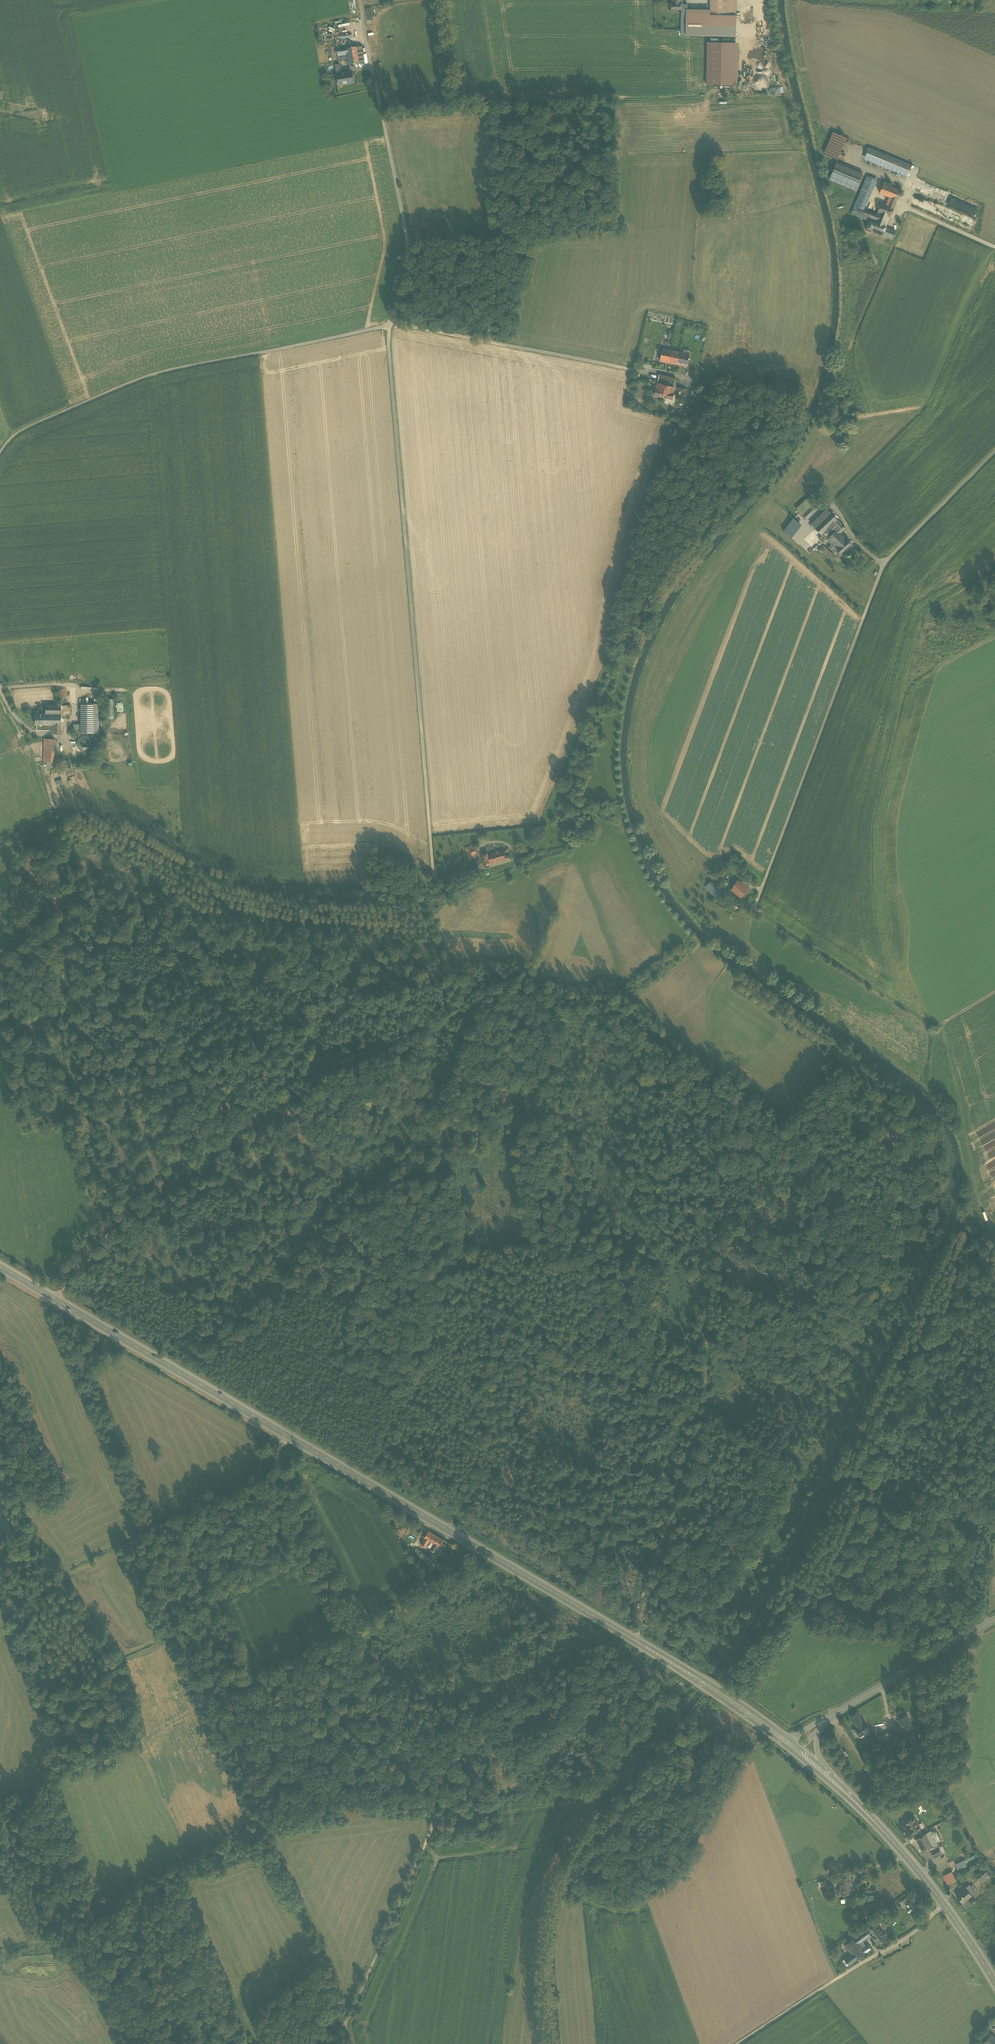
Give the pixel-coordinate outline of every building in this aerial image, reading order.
[(671,9),(681,10),(682,10),(682,5),(682,0),(671,0),(671,9)] [(727,16),(727,0),(711,0),(710,11),(710,15),(726,16),(727,16)] [(727,16),(735,16),(735,0),(727,0),(727,16)] [(710,15),(687,15),(686,35),(736,37),(736,16),(735,16),(727,16),(726,16),(710,15)] [(318,29),(321,42),(354,36),(352,23),(318,29)] [(735,44),(709,43),(708,84),(734,84),(735,44)] [(348,64),(358,62),(356,46),(346,48),(347,53),(348,64)] [(361,46),(356,46),(358,62),(364,61),(361,46)] [(342,84),(352,83),(350,72),(341,73),(336,74),(338,86),(339,86),(338,83),(342,82),(342,84)] [(846,138),(833,133),(824,154),(837,160),(846,138)] [(870,148),(865,159),(907,176),(911,166),(870,148)] [(862,175),(837,164),(830,180),(856,191),(862,175)] [(854,206),(864,210),(876,180),(867,176),(854,206)] [(901,191),(883,183),(879,193),(892,198),(897,200),(901,191)] [(892,213),(897,200),(892,198),(888,206),(881,203),(879,208),(892,213)] [(876,220),(888,223),(892,213),(879,208),(877,214),(864,210),(854,206),(851,214),(870,221),(874,223),(876,220)] [(886,228),(888,223),(876,220),(874,223),(873,227),(884,232),(886,228)] [(871,232),(873,227),(874,223),(870,221),(866,230),(871,232)] [(895,232),(886,228),(884,232),(883,234),(892,238),(895,232)] [(690,354),(662,349),(660,361),(687,366),(690,354)] [(676,379),(659,375),(655,395),(672,399),(673,394),(676,379)] [(837,550),(847,541),(840,533),(845,528),(826,509),(811,524),(822,535),(826,539),(837,550)] [(793,518),(783,532),(792,538),(802,525),(793,518)] [(847,541),(837,550),(840,554),(851,544),(848,540),(847,541)] [(833,555),(824,545),(820,549),(829,559),(829,558),(832,561),(835,558),(832,555),(833,555)] [(114,719),(114,699),(106,699),(106,719),(114,719)] [(98,703),(81,704),(80,724),(80,728),(80,733),(98,733),(98,703)] [(45,714),(61,713),(61,705),(45,705),(45,714)] [(45,714),(43,714),(43,725),(50,725),(60,725),(61,713),(45,714)] [(43,714),(35,714),(35,725),(43,725),(43,714)] [(60,733),(60,725),(50,725),(50,731),(53,733),(60,733)] [(54,739),(44,738),(43,762),(47,762),(54,762),(54,739)] [(478,856),(473,845),(466,847),(470,859),(478,856)] [(483,854),(486,865),(507,859),(506,856),(505,852),(504,850),(488,854),(488,853),(483,854)] [(719,880),(724,883),(731,875),(726,871),(719,880)] [(737,880),(730,888),(741,897),(748,889),(737,880)] [(711,881),(705,887),(716,897),(721,892),(711,881)] [(443,1539),(428,1531),(425,1538),(430,1541),(433,1542),(439,1546),(441,1543),(443,1539)] [(430,1541),(425,1538),(421,1544),(426,1546),(430,1541)] [(439,1546),(433,1542),(429,1548),(442,1555),(447,1546),(441,1543),(439,1546)] [(433,1557),(417,1549),(412,1557),(428,1566),(433,1557)] [(857,1727),(855,1728),(860,1736),(869,1731),(864,1722),(863,1723),(857,1712),(850,1716),(857,1727)] [(906,1715),(898,1719),(905,1731),(913,1727),(906,1715)] [(888,1732),(878,1737),(881,1743),(891,1738),(888,1732)] [(894,1750),(890,1742),(883,1746),(887,1754),(894,1750)] [(914,1816),(904,1821),(911,1834),(921,1829),(918,1824),(914,1816)] [(929,1848),(935,1844),(929,1832),(916,1839),(922,1851),(929,1848)] [(942,1854),(937,1844),(935,1844),(929,1848),(934,1858),(942,1854)] [(956,1869),(965,1865),(963,1859),(954,1863),(956,1869)] [(951,1872),(943,1876),(947,1884),(955,1880),(951,1872)] [(983,1874),(977,1879),(980,1883),(986,1879),(983,1874)] [(851,1893),(849,1876),(838,1878),(839,1883),(840,1889),(840,1895),(851,1893)] [(971,1895),(975,1892),(970,1886),(968,1885),(965,1888),(971,1895)] [(968,1898),(971,1895),(965,1888),(962,1890),(968,1898)] [(956,1895),(962,1903),(966,1899),(968,1898),(962,1890),(956,1895)] [(917,1897),(913,1892),(903,1899),(907,1904),(917,1897)] [(970,1905),(966,1899),(962,1903),(961,1903),(966,1908),(970,1905)] [(875,1922),(863,1931),(867,1937),(870,1935),(877,1944),(886,1938),(875,1922)] [(859,1943),(867,1937),(863,1931),(844,1945),(848,1951),(859,1943)] [(851,1954),(855,1960),(871,1949),(868,1944),(862,1948),(859,1943),(848,1951),(851,1954)] [(844,1959),(848,1965),(855,1960),(851,1954),(844,1959)] [(983,2043),(985,2043),(994,2043),(994,2037),(991,2034),(983,2043)]
